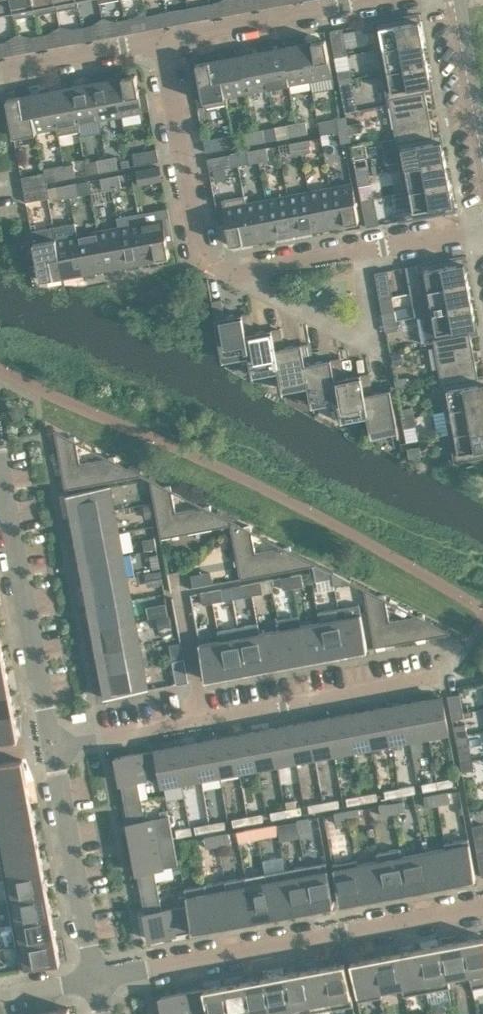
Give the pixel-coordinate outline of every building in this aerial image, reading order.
[(14,11),(12,0),(0,0),(0,13),(14,11)] [(14,11),(15,17),(36,13),(34,0),(12,0),(14,11)] [(36,13),(57,9),(56,3),(56,0),(34,0),(36,13)] [(247,10),(255,9),(253,0),(245,0),(247,10)] [(262,0),(253,0),(255,9),(263,8),(262,0)] [(220,15),(218,2),(210,3),(213,17),(220,15)] [(202,5),(205,18),(213,17),(210,3),(202,5)] [(178,23),(175,10),(168,11),(170,25),(178,23)] [(160,13),(162,26),(170,25),(168,11),(160,13)] [(421,24),(418,25),(417,21),(412,21),(411,15),(374,22),(374,23),(375,23),(380,48),(378,48),(378,49),(424,40),(421,24)] [(135,31),(133,17),(125,19),(128,33),(135,31)] [(117,20),(120,34),(128,33),(125,19),(117,20)] [(93,39),(90,25),(83,27),(85,41),(93,39)] [(75,28),(77,42),(85,41),(83,27),(75,28)] [(330,30),(335,57),(348,54),(343,28),(330,30)] [(51,47),(48,33),(40,35),(43,48),(51,47)] [(32,36),(35,50),(43,48),(40,35),(32,36)] [(333,76),(326,39),(304,43),(311,80),(333,76)] [(384,71),(383,72),(428,64),(424,40),(378,49),(379,49),(380,49),(384,71)] [(282,47),(289,84),(311,80),(304,43),(282,47)] [(261,51),(268,88),(289,84),(282,47),(261,51)] [(240,55),(247,92),(268,88),(261,51),(240,55)] [(219,59),(226,96),(247,92),(240,55),(219,59)] [(197,63),(205,107),(228,103),(226,96),(219,59),(197,63)] [(424,85),(429,85),(429,80),(431,80),(428,64),(383,72),(383,73),(384,73),(389,98),(425,91),(424,85)] [(350,68),(338,71),(340,80),(352,78),(350,68)] [(136,74),(114,78),(121,115),(143,111),(143,110),(149,109),(146,92),(140,94),(136,74)] [(121,115),(114,78),(93,82),(100,119),(121,115)] [(341,90),(354,87),(352,78),(340,80),(341,90)] [(100,119),(93,82),(72,86),(79,123),(100,119)] [(81,130),(79,123),(72,86),(50,90),(57,127),(58,135),(81,130)] [(57,127),(50,90),(29,94),(36,131),(57,127)] [(390,103),(389,103),(389,104),(390,104),(396,138),(397,142),(433,135),(425,91),(389,98),(390,103)] [(7,98),(14,135),(36,131),(29,94),(7,98)] [(346,116),(337,118),(339,130),(349,129),(348,124),(346,116)] [(308,133),(306,120),(296,122),(299,135),(308,133)] [(360,121),(348,124),(349,129),(349,133),(362,131),(360,121)] [(287,124),(289,137),(299,135),(296,122),(287,124)] [(266,141),(263,128),(254,130),(256,143),(266,141)] [(351,141),(349,133),(349,129),(339,130),(341,143),(351,141)] [(244,132),(247,144),(256,143),(254,130),(244,132)] [(204,139),(206,152),(230,147),(228,135),(204,139)] [(402,167),(401,168),(446,160),(443,144),(440,144),(440,140),(435,141),(433,135),(397,142),(396,138),(387,140),(391,161),(400,159),(402,167)] [(311,152),(309,139),(300,141),(302,153),(311,152)] [(290,142),(292,155),(302,153),(300,141),(290,142)] [(269,159),(267,147),(257,149),(260,161),(269,159)] [(159,161),(157,148),(133,152),(136,165),(159,161)] [(248,150),(250,163),(260,161),(257,149),(248,150)] [(207,158),(210,170),(233,166),(231,153),(207,158)] [(119,168),(116,155),(107,157),(109,170),(119,168)] [(99,171),(100,172),(109,170),(107,157),(97,159),(99,171)] [(97,159),(85,161),(87,173),(99,171),(97,159)] [(401,169),(402,169),(406,191),(450,183),(446,160),(401,168),(401,169)] [(67,178),(64,165),(64,163),(44,166),(45,172),(47,181),(67,178)] [(76,176),(74,163),(64,165),(67,178),(76,176)] [(368,164),(356,167),(357,176),(370,174),(368,164)] [(163,179),(160,166),(137,171),(139,183),(163,179)] [(45,172),(22,176),(24,189),(48,184),(47,181),(45,172)] [(122,187),(120,174),(110,176),(113,188),(122,187)] [(359,186),(372,183),(370,174),(357,176),(359,186)] [(101,177),(103,190),(113,188),(110,176),(101,177)] [(80,195),(77,182),(68,184),(70,196),(80,195)] [(359,220),(352,183),(330,187),(338,224),(359,220)] [(448,211),(446,205),(452,204),(451,200),(453,200),(450,183),(406,191),(396,193),(401,220),(448,211)] [(26,201),(50,197),(48,184),(24,189),(26,201)] [(58,185),(61,198),(70,196),(68,184),(58,185)] [(338,224),(330,187),(309,191),(316,228),(338,224)] [(316,228),(309,191),(288,195),(295,232),(316,228)] [(222,200),(230,244),(252,240),(246,203),(246,202),(245,195),(222,200)] [(295,232),(288,195),(267,199),(274,236),(295,232)] [(367,226),(379,224),(374,198),(362,200),(367,226)] [(274,236),(267,199),(246,202),(246,203),(252,240),(274,236)] [(170,255),(168,244),(175,243),(167,205),(139,210),(148,259),(170,255)] [(148,259),(139,210),(117,214),(120,226),(127,263),(148,259)] [(32,230),(38,265),(36,265),(36,266),(38,265),(41,279),(63,275),(56,238),(54,226),(32,230)] [(127,263),(120,226),(98,230),(105,267),(127,263)] [(105,267),(98,230),(77,234),(84,271),(105,267)] [(84,271),(77,234),(56,238),(63,275),(84,271)] [(420,265),(425,290),(423,290),(424,291),(469,282),(466,266),(463,267),(463,262),(457,263),(456,257),(419,264),(419,265),(420,265)] [(388,270),(375,272),(380,299),(393,296),(388,270)] [(425,291),(429,313),(428,314),(473,306),(469,282),(424,291),(425,291)] [(223,356),(248,351),(243,323),(248,322),(246,315),(234,318),(234,315),(225,317),(221,297),(221,300),(212,301),(222,357),(223,357),(223,356)] [(476,322),(473,306),(428,314),(418,316),(422,342),(434,340),(470,333),(469,327),(474,327),(474,322),(476,322)] [(396,310),(383,313),(385,322),(397,320),(396,310)] [(253,371),(278,366),(273,338),(277,337),(276,331),(264,333),(263,330),(255,332),(251,312),(250,312),(251,315),(246,315),(248,322),(243,323),(248,351),(252,373),(253,372),(253,371)] [(386,332),(399,329),(397,320),(385,322),(386,332)] [(294,348),(293,345),(285,347),(281,327),(280,327),(281,330),(276,331),(277,337),(273,338),(278,366),(282,388),(283,387),(282,386),(307,381),(308,381),(303,353),(307,352),(306,346),(294,348)] [(435,346),(441,379),(440,379),(440,380),(441,380),(442,384),(478,377),(470,333),(434,340),(435,345),(434,345),(434,346),(435,346)] [(311,342),(310,342),(310,345),(306,346),(307,352),(303,353),(308,381),(307,381),(311,403),(312,402),(312,401),(337,396),(332,368),(337,367),(335,361),(323,363),(323,360),(314,362),(311,342)] [(401,352),(392,354),(394,364),(403,363),(401,352)] [(342,416),(367,412),(367,411),(362,383),(366,383),(365,376),(353,378),(352,376),(344,377),(340,357),(339,357),(340,360),(335,361),(337,367),(332,368),(337,396),(341,418),(342,418),(342,416)] [(398,433),(399,432),(392,391),(381,393),(380,391),(374,392),(370,372),(369,372),(370,375),(365,376),(366,383),(362,383),(367,411),(367,412),(371,433),(372,433),(372,431),(397,426),(398,433)] [(395,378),(397,388),(409,386),(408,376),(395,378)] [(479,383),(478,377),(442,384),(447,409),(445,410),(446,410),(482,403),(482,382),(479,383)] [(447,411),(451,433),(450,433),(450,434),(482,428),(482,403),(446,410),(446,411),(447,411)] [(413,406),(400,409),(402,418),(415,416),(413,406)] [(404,428),(417,425),(415,416),(402,418),(404,428)] [(450,434),(451,434),(456,460),(455,460),(455,461),(482,456),(482,428),(450,434)] [(141,474),(116,461),(115,456),(108,457),(100,453),(99,454),(107,458),(81,463),(77,443),(79,444),(80,442),(55,430),(54,431),(55,431),(66,489),(140,475),(141,474)] [(408,448),(409,457),(422,455),(420,445),(408,448)] [(161,538),(231,525),(232,525),(231,520),(211,510),(210,505),(204,506),(195,501),(194,503),(202,506),(176,511),(172,491),(174,492),(175,491),(150,478),(161,538)] [(111,486),(67,494),(71,518),(115,509),(111,486)] [(154,503),(143,505),(146,518),(156,516),(154,503)] [(75,540),(119,532),(115,509),(71,518),(75,540)] [(316,563),(291,551),(290,545),(284,547),(275,542),(274,543),(282,547),(256,552),(252,532),(254,533),(255,532),(231,520),(232,525),(231,525),(241,579),(313,566),(315,565),(316,563)] [(79,562),(123,554),(119,532),(75,540),(79,562)] [(157,548),(155,537),(143,539),(145,550),(157,548)] [(83,585),(128,576),(123,554),(79,562),(83,585)] [(158,554),(150,555),(153,568),(161,566),(158,554)] [(315,565),(313,566),(316,580),(333,577),(332,573),(317,565),(315,565)] [(147,585),(163,582),(161,570),(145,573),(147,585)] [(211,570),(191,574),(193,584),(213,580),(211,570)] [(304,585),(302,574),(291,575),(294,587),(304,585)] [(281,577),(283,589),(294,587),(291,575),(281,577)] [(88,607),(132,599),(128,576),(83,585),(88,607)] [(263,593),(261,581),(251,583),(253,595),(263,593)] [(241,585),(243,597),(253,595),(251,583),(241,585)] [(223,600),(221,588),(211,590),(213,602),(223,600)] [(449,633),(450,633),(451,632),(425,619),(424,614),(418,615),(409,611),(408,612),(416,616),(390,620),(386,601),(388,602),(389,600),(364,588),(375,647),(449,633)] [(201,592),(203,604),(213,602),(211,590),(201,592)] [(92,630),(136,621),(132,599),(88,607),(92,630)] [(166,602),(146,606),(149,618),(168,614),(166,602)] [(367,649),(368,649),(360,604),(339,608),(347,652),(367,649)] [(318,612),(320,621),(327,656),(347,652),(339,608),(318,612)] [(169,615),(157,617),(159,630),(171,628),(169,615)] [(299,615),(279,619),(281,629),(287,664),(307,660),(301,625),(299,615)] [(96,652),(140,644),(136,621),(92,630),(96,652)] [(320,621),(301,625),(307,660),(327,656),(320,621)] [(267,667),(260,632),(259,623),(239,626),(247,671),(267,667)] [(247,671),(239,626),(219,630),(220,640),(227,675),(247,671)] [(281,629),(260,632),(267,667),(287,664),(281,629)] [(205,678),(205,679),(227,675),(220,640),(200,644),(206,677),(205,678)] [(180,642),(170,644),(173,658),(183,656),(180,642)] [(100,674),(144,666),(140,644),(96,652),(100,674)] [(177,684),(189,682),(184,658),(172,661),(177,684)] [(104,698),(149,689),(144,666),(100,674),(104,698)] [(10,692),(6,670),(0,671),(0,694),(10,692)] [(0,694),(0,717),(14,715),(10,692),(0,694)] [(460,694),(448,696),(453,719),(464,717),(460,694)] [(449,732),(442,696),(421,700),(428,736),(449,732)] [(402,704),(409,739),(428,736),(421,700),(402,704)] [(383,707),(390,743),(409,739),(402,704),(383,707)] [(364,711),(371,746),(390,743),(383,707),(364,711)] [(346,714),(352,750),(371,746),(364,711),(346,714)] [(327,718),(333,753),(352,750),(346,714),(327,718)] [(18,738),(19,738),(14,715),(0,717),(0,741),(18,738)] [(308,721),(314,757),(333,753),(327,718),(308,721)] [(289,725),(296,760),(314,757),(308,721),(289,725)] [(466,723),(454,726),(456,736),(467,734),(466,723)] [(270,728),(277,764),(296,760),(289,725),(270,728)] [(251,732),(258,767),(277,764),(270,728),(251,732)] [(232,735),(239,771),(258,767),(251,732),(232,735)] [(459,753),(471,751),(467,734),(456,736),(459,753)] [(213,739),(220,775),(239,771),(232,735),(213,739)] [(195,742),(201,778),(220,775),(213,739),(195,742)] [(176,746),(182,781),(201,778),(195,742),(176,746)] [(160,775),(162,785),(182,781),(176,746),(157,749),(162,775),(160,775)] [(127,801),(124,802),(124,803),(141,800),(138,779),(160,775),(162,775),(157,749),(116,757),(120,783),(123,782),(127,801)] [(0,763),(0,787),(27,782),(23,759),(0,763)] [(472,759),(460,761),(462,772),(474,769),(472,759)] [(453,785),(452,778),(436,781),(437,788),(453,785)] [(422,784),(424,791),(437,788),(436,781),(422,784)] [(0,787),(0,810),(31,804),(27,782),(0,787)] [(415,792),(414,785),(398,788),(400,795),(415,792)] [(385,791),(386,798),(400,795),(398,788),(385,791)] [(378,799),(376,792),(361,795),(362,802),(378,799)] [(451,802),(449,792),(437,794),(438,804),(451,802)] [(424,797),(426,807),(438,804),(437,794),(424,797)] [(347,798),(348,805),(362,802),(361,795),(347,798)] [(340,806),(338,799),(323,802),(324,809),(340,806)] [(125,804),(127,803),(130,822),(128,823),(132,848),(174,840),(169,815),(145,820),(141,800),(124,803),(125,804)] [(406,810),(404,800),(392,803),(394,813),(406,810)] [(309,805),(310,812),(324,809),(323,802),(309,805)] [(379,805),(381,815),(394,813),(392,803),(379,805)] [(35,827),(31,804),(0,810),(0,833),(35,827)] [(302,813),(301,806),(285,809),(286,816),(302,813)] [(271,812),(272,819),(286,816),(285,809),(271,812)] [(361,819),(359,809),(347,811),(349,821),(361,819)] [(335,813),(336,823),(349,821),(347,811),(335,813)] [(264,821),(262,813),(247,816),(249,823),(264,821)] [(233,819),(234,826),(249,823),(247,816),(233,819)] [(312,828),(310,818),(297,820),(299,830),(312,828)] [(226,828),(225,820),(210,823),(211,830),(226,828)] [(285,823),(278,824),(281,840),(300,836),(299,830),(297,820),(285,823)] [(195,826),(196,833),(211,830),(210,823),(195,826)] [(472,826),(474,836),(482,835),(482,824),(472,826)] [(272,835),(270,826),(257,828),(259,838),(272,835)] [(0,833),(0,856),(0,857),(39,849),(35,827),(0,833)] [(191,827),(176,829),(178,837),(192,834),(191,827)] [(245,830),(247,840),(259,838),(257,828),(245,830)] [(231,843),(230,833),(217,835),(219,845),(231,843)] [(205,838),(207,847),(219,845),(217,835),(205,838)] [(482,845),(482,835),(474,836),(476,847),(482,845)] [(445,843),(446,848),(446,847),(453,882),(476,878),(469,838),(445,843)] [(185,841),(186,851),(199,849),(197,839),(185,841)] [(155,869),(178,865),(174,840),(132,848),(137,872),(140,872),(143,891),(141,891),(141,893),(158,890),(155,869)] [(453,882),(446,847),(446,848),(424,852),(430,886),(453,882)] [(402,856),(401,848),(377,852),(378,860),(379,860),(386,895),(408,891),(402,856)] [(39,849),(0,857),(4,879),(44,872),(39,849)] [(430,886),(424,852),(402,856),(408,891),(430,886)] [(358,864),(357,859),(333,864),(340,903),(363,899),(357,864),(358,864)] [(379,860),(378,860),(358,864),(357,864),(363,899),(386,895),(379,860)] [(334,904),(326,862),(306,866),(314,908),(334,904)] [(314,908),(306,866),(286,869),(294,912),(314,908)] [(266,873),(273,916),(294,912),(286,869),(266,873)] [(44,872),(4,879),(8,901),(48,894),(44,872)] [(273,916),(266,873),(245,877),(253,919),(273,916)] [(253,919),(245,877),(225,881),(233,923),(253,919)] [(233,923),(225,881),(205,884),(213,927),(233,923)] [(185,888),(188,905),(193,931),(213,927),(205,884),(185,888)] [(188,905),(162,910),(158,890),(141,893),(141,894),(144,893),(147,913),(145,913),(149,939),(193,931),(188,905)] [(48,894),(8,901),(13,924),(52,916),(48,894)] [(52,916),(13,924),(17,946),(56,939),(52,916)] [(464,940),(470,975),(471,980),(472,987),(482,985),(482,937),(464,940)] [(21,969),(60,962),(56,939),(17,946),(21,969)] [(448,979),(469,975),(470,975),(464,940),(441,945),(448,979)] [(450,987),(448,979),(441,945),(419,949),(427,991),(450,987)] [(402,988),(404,996),(427,991),(419,949),(396,953),(403,988),(402,988)] [(380,992),(381,992),(402,988),(403,988),(396,953),(374,957),(380,992)] [(351,961),(358,1001),(382,996),(381,992),(380,992),(374,957),(351,961)] [(353,1005),(345,962),(324,966),(332,1008),(353,1005)] [(332,1008),(324,966),(304,970),(312,1012),(332,1008)] [(304,970),(284,974),(292,1013),(302,1013),(312,1012),(304,970)] [(284,974),(264,978),(271,1013),(292,1013),(284,974)] [(264,978),(244,981),(250,1013),(271,1013),(264,978)] [(244,981),(224,985),(229,1013),(250,1013),(244,981)] [(224,985),(204,989),(209,1013),(229,1013),(224,985)] [(204,989),(160,997),(163,1013),(209,1013),(204,989)]
